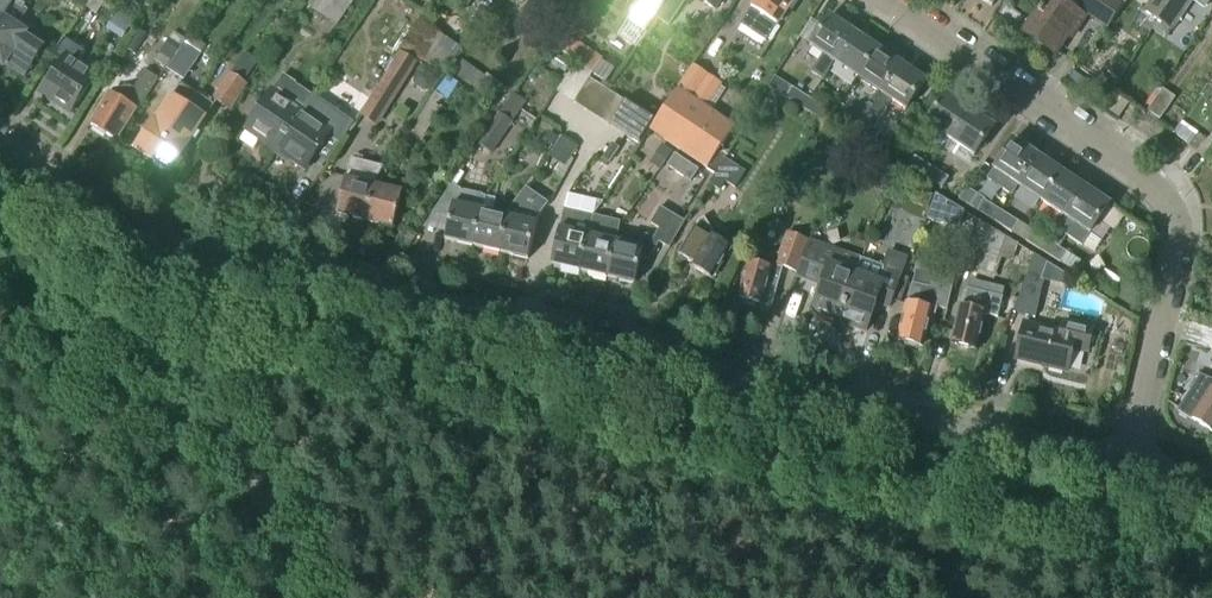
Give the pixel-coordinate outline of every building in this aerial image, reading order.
[(0,24),(0,64),(4,66),(5,65),(10,68),(24,78),(43,49),(42,48),(24,36),(24,35),(22,33),(16,30),(28,12),(28,11),(25,9),(25,8),(30,1),(28,0),(16,0),(12,6),(7,14),(2,20),(0,24)] [(2,20),(7,14),(12,6),(16,0),(0,0),(0,24),(2,20)] [(93,0),(74,0),(87,9),(93,0)] [(87,9),(97,15),(105,3),(100,0),(93,0),(87,9)] [(312,10),(337,27),(356,0),(319,0),(312,10)] [(441,1),(463,15),(472,0),(442,0),(441,1)] [(534,9),(541,0),(519,0),(534,9)] [(669,0),(643,0),(640,4),(633,6),(629,13),(630,20),(628,22),(646,34),(669,0)] [(646,34),(647,34),(657,20),(669,28),(687,0),(669,0),(646,34)] [(723,0),(699,0),(715,11),(723,0)] [(793,0),(756,0),(750,9),(739,26),(764,42),(775,26),(793,0)] [(1124,6),(1116,0),(1083,0),(1078,9),(1109,28),(1124,6)] [(1146,12),(1158,21),(1173,0),(1154,0),(1146,12)] [(1158,21),(1170,29),(1190,0),(1173,0),(1158,21)] [(1061,11),(1047,1),(1024,36),(1053,55),(1065,36),(1072,41),(1086,19),(1065,5),(1061,11)] [(823,81),(834,64),(854,33),(830,17),(809,47),(823,56),(811,73),(823,81)] [(405,51),(444,77),(462,50),(423,24),(405,51)] [(140,32),(129,50),(136,55),(148,37),(140,32)] [(857,80),(878,49),(854,33),(834,64),(857,80)] [(169,41),(160,55),(172,63),(181,49),(169,41)] [(168,70),(167,71),(184,82),(202,55),(185,44),(181,49),(172,63),(168,70)] [(70,115),(97,75),(80,64),(86,54),(74,45),(41,95),(70,115)] [(894,54),(883,46),(880,50),(878,49),(857,80),(881,95),(902,65),(891,58),(894,54)] [(589,52),(586,56),(586,68),(593,72),(601,59),(589,52)] [(233,71),(246,80),(258,62),(246,53),(233,71)] [(366,109),(360,118),(377,128),(417,64),(400,53),(366,109)] [(498,86),(463,62),(453,77),(487,101),(498,86)] [(905,112),(926,81),(902,65),(881,95),(862,125),(855,135),(871,146),(878,135),(873,132),(892,103),(905,112)] [(707,169),(733,131),(735,128),(706,109),(722,85),(706,75),(693,66),(649,132),(707,170),(707,169)] [(139,109),(157,81),(146,74),(135,92),(130,89),(114,91),(92,127),(116,142),(135,110),(139,109)] [(230,75),(212,100),(229,112),(247,87),(230,75)] [(311,97),(294,86),(296,85),(283,77),(273,92),(272,92),(246,132),(260,141),(259,143),(274,153),(306,104),(311,97)] [(586,112),(601,88),(589,80),(574,105),(586,112)] [(153,162),(197,96),(181,85),(157,121),(156,121),(136,151),(153,162)] [(1155,101),(1147,112),(1160,121),(1175,99),(1163,90),(1156,85),(1148,96),(1155,101)] [(597,119),(613,95),(601,88),(586,112),(597,120),(597,119)] [(803,110),(810,99),(793,88),(786,99),(803,110)] [(1102,108),(1118,119),(1128,104),(1112,93),(1102,108)] [(514,94),(500,115),(513,123),(527,103),(514,94)] [(950,142),(970,111),(945,94),(925,125),(950,142)] [(608,126),(624,102),(613,95),(597,119),(608,126)] [(197,96),(153,162),(171,174),(191,144),(190,143),(214,107),(197,96)] [(803,110),(820,121),(827,110),(810,99),(803,110)] [(328,165),(351,130),(360,118),(366,109),(353,100),(332,133),(302,113),(308,105),(306,104),(274,153),(290,164),(291,162),(305,172),(316,156),(328,165)] [(624,102),(608,126),(608,127),(620,134),(639,146),(655,122),(624,102)] [(413,155),(442,110),(430,103),(409,136),(405,134),(397,145),(413,155)] [(970,111),(950,142),(974,158),(994,127),(970,111)] [(500,115),(499,114),(477,146),(491,155),(513,123),(500,115)] [(855,135),(862,125),(845,114),(838,124),(855,135)] [(1183,124),(1175,135),(1203,155),(1211,144),(1183,124)] [(741,136),(733,131),(707,169),(716,175),(709,185),(720,192),(726,183),(736,189),(746,173),(724,161),(741,136)] [(550,132),(539,147),(549,154),(559,138),(550,132)] [(562,138),(550,157),(568,169),(574,161),(571,159),(577,148),(562,138)] [(993,171),(989,178),(1002,187),(1013,194),(1018,187),(1020,184),(1038,157),(1028,150),(1030,146),(1019,139),(1017,143),(1014,141),(993,171)] [(663,146),(651,163),(661,170),(673,152),(663,146)] [(699,171),(675,155),(667,168),(691,183),(699,171)] [(610,169),(615,163),(606,157),(602,163),(603,164),(601,168),(606,172),(609,168),(610,169)] [(1020,184),(1018,187),(1026,192),(1042,202),(1062,173),(1038,157),(1020,184)] [(924,180),(931,170),(914,159),(907,169),(924,180)] [(377,188),(382,168),(351,160),(346,180),(336,215),(365,222),(374,187),(377,188)] [(931,170),(924,180),(940,191),(947,181),(931,170)] [(1062,173),(1042,202),(1066,218),(1086,188),(1062,173)] [(483,212),(487,199),(482,198),(483,196),(462,192),(453,185),(432,215),(450,218),(445,241),(472,248),(480,212),(483,212)] [(402,194),(377,188),(374,187),(365,222),(393,229),(402,194)] [(1058,230),(1067,236),(1082,246),(1090,234),(1096,225),(1109,204),(1086,188),(1066,218),(1058,230)] [(537,225),(539,218),(549,205),(526,189),(511,209),(509,219),(508,218),(499,254),(528,261),(537,225)] [(917,190),(912,202),(928,208),(933,196),(917,190)] [(551,266),(579,272),(588,237),(589,231),(593,217),(594,217),(604,203),(568,195),(564,210),(551,266)] [(964,213),(936,195),(927,221),(959,230),(964,213)] [(994,224),(1001,213),(984,202),(977,212),(994,224)] [(669,250),(686,222),(660,208),(650,225),(659,230),(653,240),(647,236),(643,237),(636,248),(615,243),(607,279),(634,285),(640,260),(648,262),(659,244),(669,250)] [(508,218),(483,212),(480,212),(472,248),(499,254),(508,218)] [(1001,213),(994,224),(1010,235),(1017,224),(1001,213)] [(590,275),(607,279),(615,243),(620,223),(594,217),(593,217),(589,231),(588,237),(579,272),(590,275)] [(710,280),(729,249),(711,237),(713,234),(704,218),(698,221),(675,260),(677,265),(686,260),(692,265),(691,267),(710,280)] [(1030,265),(1033,255),(980,222),(965,266),(992,276),(999,254),(1030,265)] [(1043,253),(1042,254),(1059,265),(1077,277),(1084,267),(1065,255),(1058,250),(1067,236),(1058,230),(1048,244),(1043,253)] [(1032,233),(1025,243),(1042,254),(1043,253),(1048,244),(1032,233)] [(796,274),(807,243),(787,236),(778,258),(771,256),(766,259),(763,269),(748,264),(737,299),(760,305),(770,308),(781,268),(796,274)] [(859,263),(809,244),(807,243),(796,274),(797,274),(795,278),(820,288),(810,314),(837,324),(858,265),(859,263)] [(883,271),(859,263),(858,265),(837,324),(864,335),(875,305),(888,310),(906,262),(889,255),(883,271)] [(1033,255),(1030,265),(1013,314),(1035,319),(1044,282),(1041,281),(1047,264),(1033,255)] [(907,304),(897,341),(920,347),(926,324),(931,325),(932,326),(934,316),(936,309),(948,312),(955,282),(934,277),(931,289),(914,285),(908,304),(907,304)] [(997,316),(1002,296),(967,287),(963,306),(960,306),(951,344),(974,350),(983,313),(997,316)] [(1087,353),(1093,331),(1063,324),(1061,334),(1023,325),(1015,360),(1067,373),(1073,349),(1087,353)] [(1177,413),(1211,433),(1211,381),(1200,376),(1178,412),(1177,413)]
